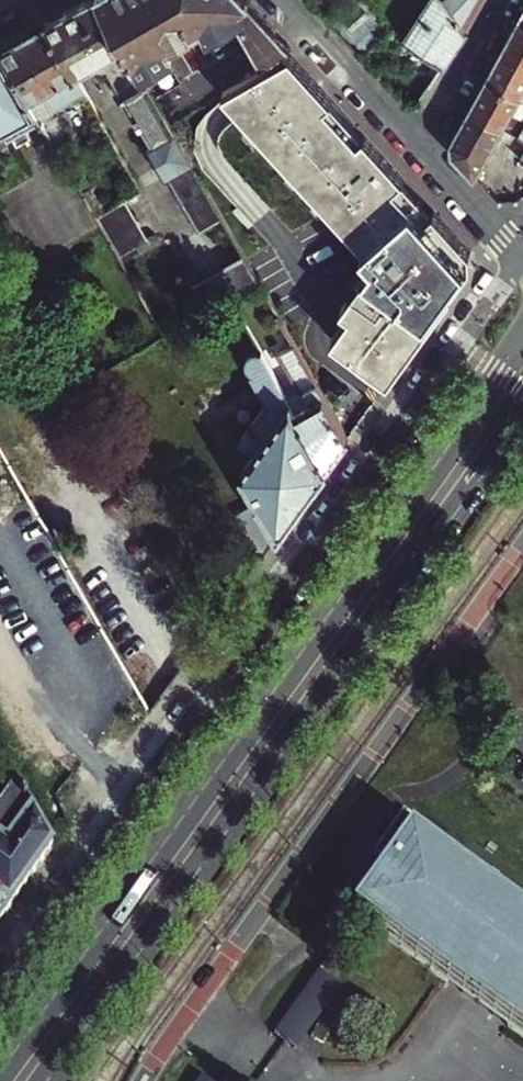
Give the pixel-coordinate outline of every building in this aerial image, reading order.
[(75,72),(93,62),(99,73),(105,75),(108,73),(123,100),(126,98),(152,144),(147,147),(165,178),(169,176),(200,231),(224,217),(142,74),(100,0),(88,0),(47,23),(75,72)] [(142,74),(173,57),(167,46),(204,26),(209,36),(239,19),(269,68),(224,93),(334,216),(347,207),(361,186),(366,189),(396,165),(393,161),(384,155),(383,145),(249,0),(100,0),(142,74)] [(354,2),(330,19),(363,54),(392,29),(375,0),(353,0),(354,2)] [(406,39),(445,63),(468,28),(452,0),(431,0),(406,39)] [(468,28),(484,0),(452,0),(468,28)] [(505,45),(522,56),(522,19),(520,17),(505,45)] [(47,23),(2,49),(40,115),(59,148),(73,139),(55,108),(86,90),(75,72),(47,23)] [(487,76),(519,97),(522,91),(522,56),(505,45),(487,76)] [(0,50),(0,131),(6,127),(10,133),(40,115),(2,49),(0,50)] [(508,117),(512,112),(522,119),(522,99),(519,97),(487,76),(476,96),(508,117)] [(506,121),(508,117),(476,96),(470,107),(509,131),(513,126),(506,121)] [(470,107),(452,140),(454,152),(479,179),(509,131),(470,107)] [(521,134),(509,154),(522,162),(522,135),(521,134)] [(473,250),(396,165),(366,189),(361,186),(347,207),(334,216),(364,249),(362,252),(373,263),(343,308),(351,313),(333,339),(389,380),(474,263),(473,250)] [(149,239),(127,199),(104,212),(98,216),(121,255),(149,239)] [(101,206),(95,209),(98,216),(104,212),(101,206)] [(253,267),(246,255),(195,284),(209,309),(260,280),(253,267)] [(328,465),(350,434),(296,341),(279,351),(287,365),(286,371),(293,383),(299,385),(300,386),(287,393),(328,465)] [(328,465),(287,393),(263,351),(260,353),(256,352),(252,353),(249,355),(247,359),(247,363),(248,366),(250,369),(254,371),(255,374),(253,375),(268,402),(240,440),(256,452),(242,471),(259,499),(237,512),(258,548),(254,548),(247,548),(243,549),(237,553),(233,559),(231,563),(231,570),(233,578),(238,584),(241,586),(328,465)] [(51,850),(15,787),(0,808),(0,921),(51,850)] [(428,846),(438,832),(405,808),(374,852),(390,863),(353,914),(361,919),(522,1035),(522,914),(428,846)] [(338,903),(353,914),(390,863),(374,852),(338,903)] [(344,983),(322,968),(277,1032),(286,1039),(298,1048),(344,983)]
